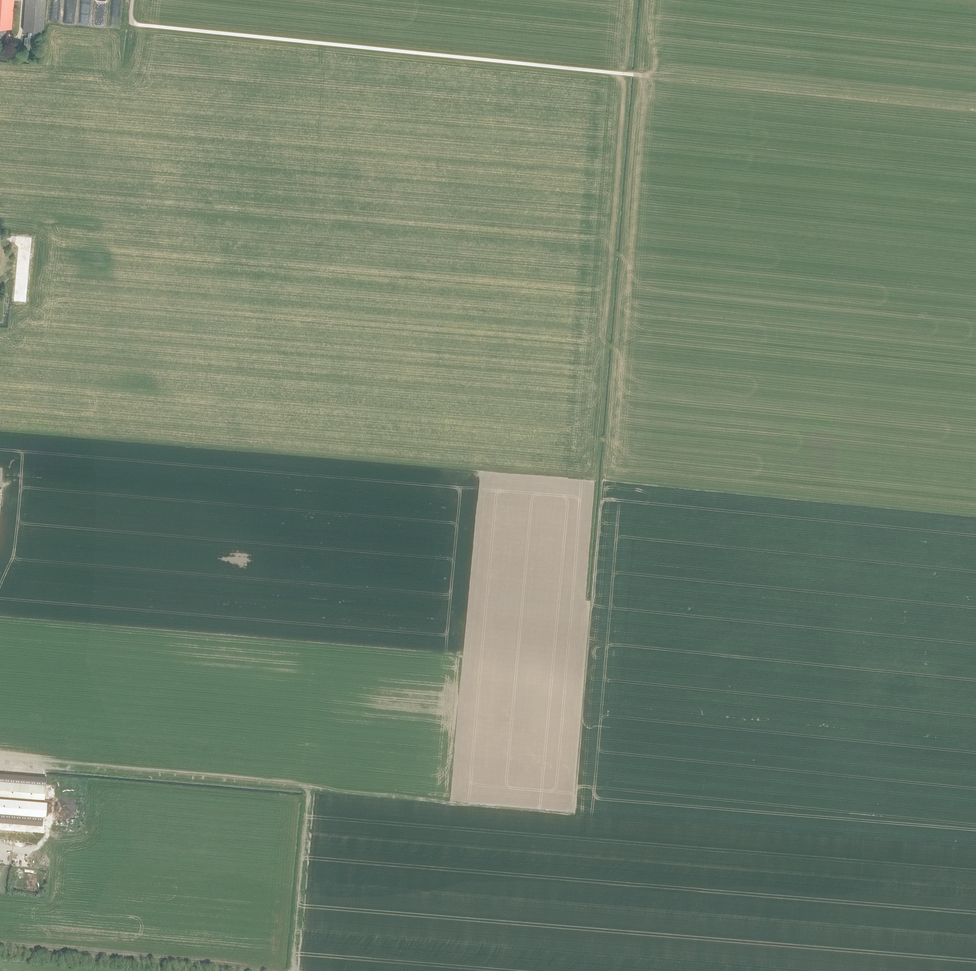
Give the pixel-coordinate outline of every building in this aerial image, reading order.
[(5,38),(5,28),(9,29),(9,25),(11,25),(13,0),(0,0),(0,37),(5,38)] [(46,0),(25,0),(23,31),(43,32),(46,0)] [(111,0),(110,27),(120,27),(121,1),(111,0)] [(46,784),(46,776),(0,773),(0,780),(46,784)] [(76,779),(46,776),(46,784),(44,801),(74,803),(76,779)] [(44,801),(46,784),(0,780),(0,797),(44,801)] [(48,815),(49,801),(44,801),(0,797),(0,812),(48,815)] [(44,833),(46,816),(0,812),(0,830),(44,833)]
